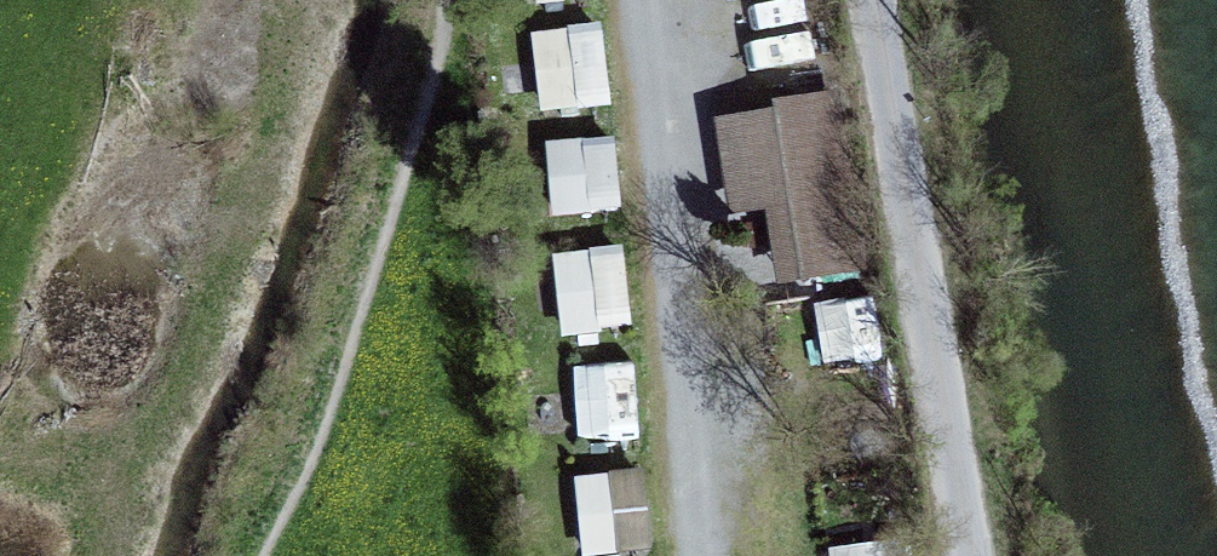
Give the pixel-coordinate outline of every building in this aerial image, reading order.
[(599,0),(524,0),(525,9),(599,5),(599,0)] [(536,36),(540,117),(611,114),(606,32),(536,36)] [(773,109),(713,117),(729,215),(765,209),(778,285),(863,278),(838,92),(773,99),(773,109)] [(552,219),(621,216),(618,142),(549,145),(552,219)] [(627,252),(557,257),(562,338),(632,333),(627,252)] [(578,442),(637,442),(637,371),(578,371),(578,442)] [(648,476),(579,480),(583,555),(652,555),(648,476)]
